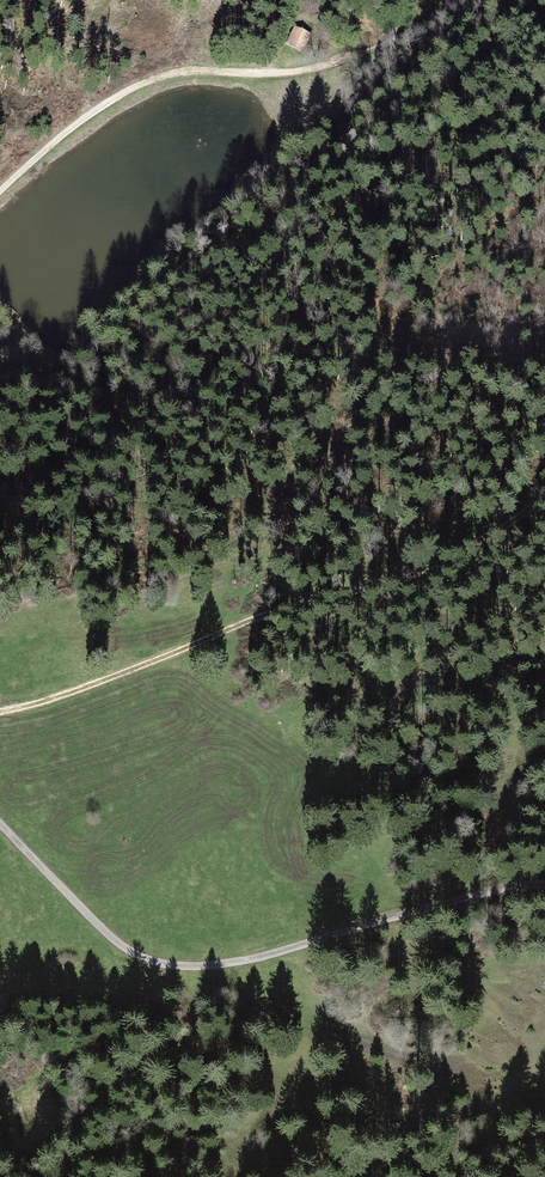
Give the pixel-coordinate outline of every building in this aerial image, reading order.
[(311,32),(294,25),(286,44),(303,51),(311,32)]
